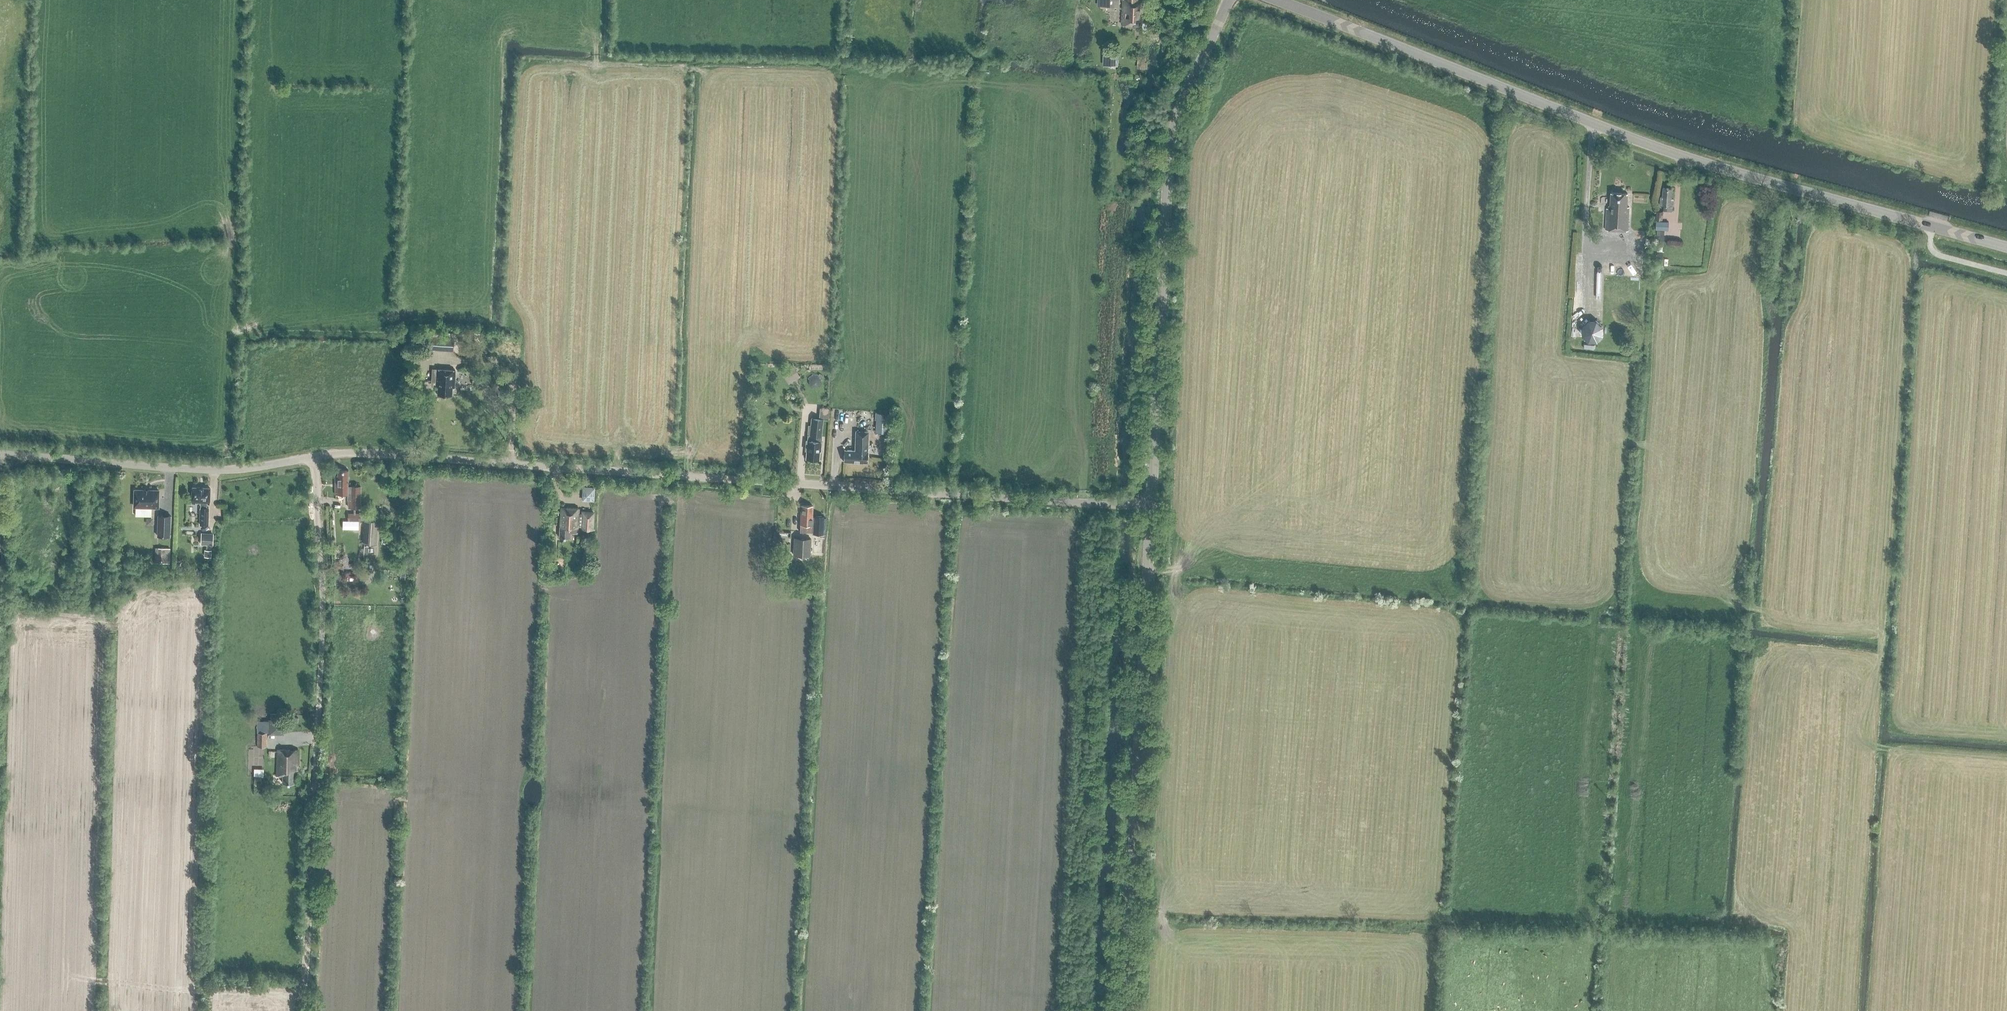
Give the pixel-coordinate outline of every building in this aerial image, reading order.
[(1126,0),(1123,0),(1121,24),(1141,25),(1142,1),(1138,1),(1138,0),(1126,0)] [(1107,63),(1116,63),(1116,50),(1110,50),(1110,45),(1104,45),(1104,57),(1107,57),(1107,63)] [(1671,199),(1672,188),(1663,188),(1663,196),(1661,196),(1660,205),(1664,205),(1664,210),(1672,211),(1673,206),(1673,199),(1671,199)] [(1627,207),(1627,193),(1610,192),(1610,208),(1606,208),(1606,230),(1628,231),(1629,207),(1627,207)] [(1656,230),(1668,230),(1668,222),(1656,221),(1656,230)] [(1583,328),(1583,335),(1589,340),(1596,340),(1601,335),(1601,327),(1595,322),(1588,322),(1583,328)] [(429,350),(453,351),(454,339),(430,338),(429,350)] [(800,377),(793,365),(781,372),(788,384),(800,377)] [(436,387),(438,387),(437,395),(451,396),(452,382),(454,383),(455,370),(437,369),(437,370),(432,370),(431,381),(436,381),(436,387)] [(478,376),(477,385),(491,386),(492,377),(478,376)] [(823,406),(821,417),(831,418),(833,408),(823,406)] [(875,427),(875,434),(893,434),(893,414),(880,414),(880,427),(875,427)] [(806,441),(805,450),(806,450),(806,459),(819,460),(819,451),(820,451),(821,452),(823,419),(819,419),(810,418),(810,426),(808,426),(807,440),(806,440),(806,441)] [(843,462),(867,463),(867,432),(855,431),(855,451),(844,450),(843,462)] [(335,475),(335,494),(347,494),(347,500),(348,500),(348,507),(360,507),(360,486),(351,486),(351,487),(347,487),(347,470),(337,470),(337,475),(335,475)] [(585,486),(585,499),(598,500),(598,486),(585,486)] [(207,504),(209,504),(209,499),(210,488),(192,487),(192,498),(192,503),(200,503),(200,525),(208,525),(208,508),(207,508),(207,504)] [(135,490),(134,507),(158,507),(158,490),(135,490)] [(812,506),(801,505),(800,525),(799,532),(812,533),(812,534),(824,535),(825,519),(823,519),(823,517),(814,516),(814,517),(811,517),(812,506)] [(582,514),(578,513),(579,508),(561,507),(559,538),(569,538),(569,532),(577,533),(578,526),(581,526),(581,529),(592,529),(593,512),(582,512),(582,514)] [(157,537),(170,537),(171,515),(157,515),(157,537)] [(377,521),(365,521),(364,544),(376,544),(377,521)] [(200,545),(213,545),(213,533),(201,533),(200,545)] [(809,555),(810,539),(794,538),(793,555),(809,555)] [(816,538),(816,553),(826,554),(826,538),(816,538)] [(155,563),(170,563),(170,548),(155,548),(155,563)] [(257,746),(266,746),(266,733),(257,733),(257,746)] [(283,784),(295,784),(295,772),(298,773),(298,750),(278,750),(277,777),(283,777),(283,784)]
